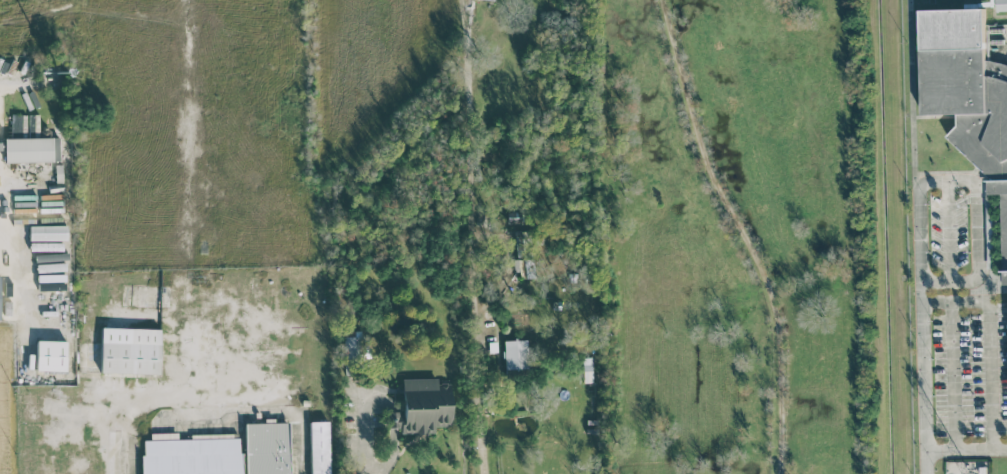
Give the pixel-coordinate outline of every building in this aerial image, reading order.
[(996,10),(1006,10),(1006,0),(996,0),(996,10)] [(986,55),(1006,62),(1006,272),(1002,272),(1000,188),(946,136),(957,124),(957,114),(923,113),(921,8),(982,6),(986,55)] [(4,138),(5,162),(59,161),(59,137),(4,138)] [(517,260),(523,260),(524,278),(535,278),(533,231),(516,232),(517,260)] [(33,288),(67,289),(68,275),(33,274),(33,288)] [(100,372),(159,374),(160,329),(101,327),(100,372)] [(356,358),(357,336),(345,336),(343,357),(356,358)] [(503,340),(504,369),(527,368),(526,339),(503,340)] [(36,370),(65,371),(66,341),(37,340),(36,370)] [(401,378),(402,411),(385,411),(385,427),(400,427),(400,433),(434,433),(434,427),(450,426),(450,383),(437,383),(437,378),(401,378)] [(309,421),(310,473),(329,473),(328,421),(309,421)] [(288,422),(245,423),(245,473),(289,473),(288,422)] [(240,433),(190,434),(190,439),(174,439),(141,439),(142,473),(241,473),(240,433)]
